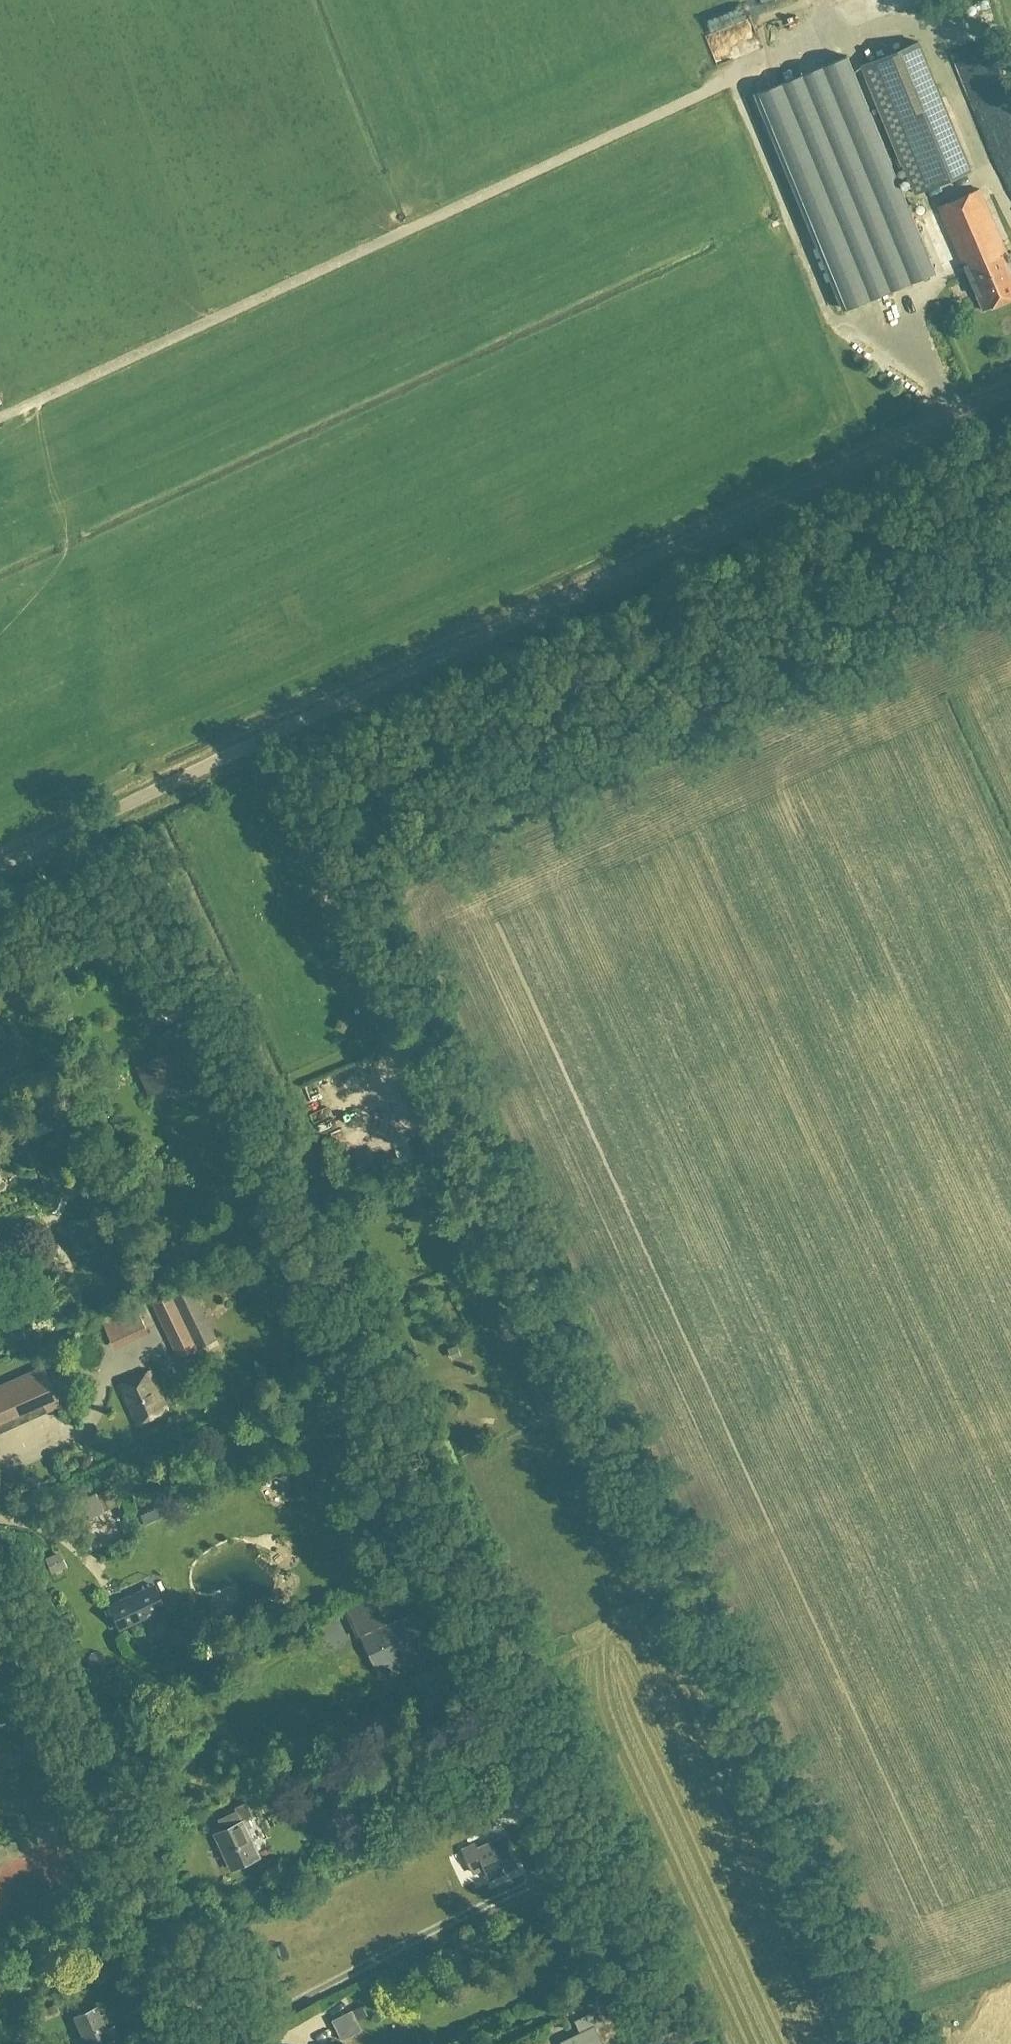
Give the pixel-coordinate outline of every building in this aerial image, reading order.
[(733,50),(751,47),(747,18),(716,23),(719,41),(708,43),(710,58),(722,56),(719,39),(731,37),(733,50)] [(918,43),(862,66),(915,195),(971,172),(918,43)] [(844,58),(786,82),(752,96),(841,312),(932,275),(924,255),(844,58)] [(968,275),(983,312),(1010,300),(1010,264),(980,190),(939,207),(968,275)] [(178,1089),(191,1084),(168,1031),(157,1036),(165,1055),(137,1067),(149,1096),(176,1085),(178,1089)] [(14,1143),(22,1150),(30,1146),(32,1136),(24,1131),(16,1135),(14,1143)] [(217,1341),(191,1287),(153,1304),(180,1358),(217,1341)] [(490,1307),(505,1301),(500,1289),(485,1296),(490,1307)] [(134,1304),(101,1320),(114,1349),(148,1333),(134,1304)] [(516,1326),(501,1330),(505,1348),(520,1344),(516,1326)] [(268,1344),(271,1363),(290,1361),(287,1342),(268,1344)] [(244,1375),(262,1372),(260,1359),(242,1361),(244,1375)] [(61,1406),(43,1365),(0,1384),(0,1434),(61,1406)] [(150,1371),(119,1385),(137,1425),(168,1410),(150,1371)] [(26,1478),(16,1482),(21,1493),(31,1488),(30,1487),(40,1483),(37,1475),(27,1479),(26,1478)] [(62,1551),(45,1558),(52,1573),(68,1566),(62,1551)] [(346,1593),(350,1607),(372,1601),(368,1586),(346,1593)] [(153,1587),(110,1607),(121,1629),(163,1609),(153,1587)] [(438,1633),(426,1639),(415,1615),(375,1633),(385,1654),(418,1638),(423,1649),(441,1641),(438,1633)] [(444,1663),(414,1677),(421,1694),(452,1680),(444,1663)] [(518,1807),(512,1794),(499,1800),(505,1813),(518,1807)] [(234,1808),(241,1823),(215,1834),(232,1872),(260,1859),(246,1829),(252,1827),(249,1820),(253,1818),(246,1803),(234,1808)] [(475,1845),(463,1851),(474,1875),(486,1869),(491,1880),(518,1867),(504,1839),(478,1851),(475,1845)] [(625,1997),(606,2006),(613,2022),(633,2014),(625,1997)] [(48,2016),(59,2012),(56,2004),(45,2009),(48,2016)] [(35,2021),(46,2017),(42,2005),(31,2009),(35,2021)] [(118,2037),(113,2026),(106,2029),(96,2006),(73,2016),(86,2043),(102,2043),(118,2037)] [(342,2041),(362,2031),(353,2011),(332,2021),(342,2041)] [(562,2042),(563,2043),(602,2043),(594,2029),(606,2024),(600,2011),(575,2023),(580,2033),(562,2042)]
